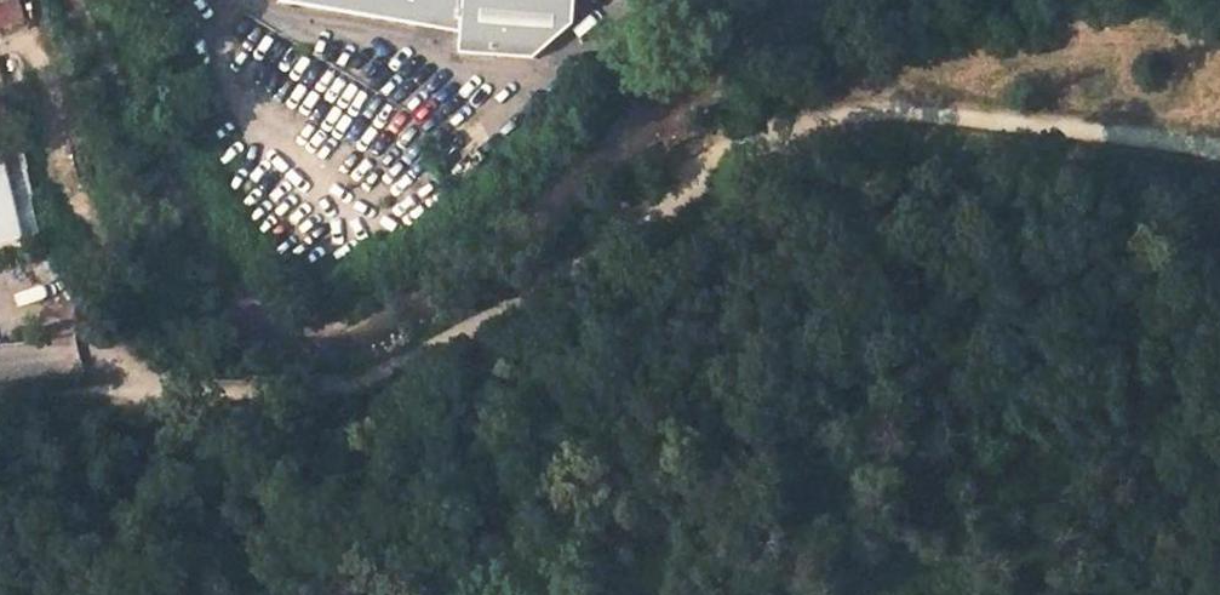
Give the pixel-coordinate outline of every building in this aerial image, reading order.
[(457,25),(458,0),(279,0),(457,25)] [(457,25),(455,46),(543,53),(580,19),(581,0),(458,0),(457,25)] [(0,139),(0,142),(21,234),(0,240),(0,256),(40,239),(14,136),(0,139)] [(0,142),(0,240),(21,234),(0,142)]
